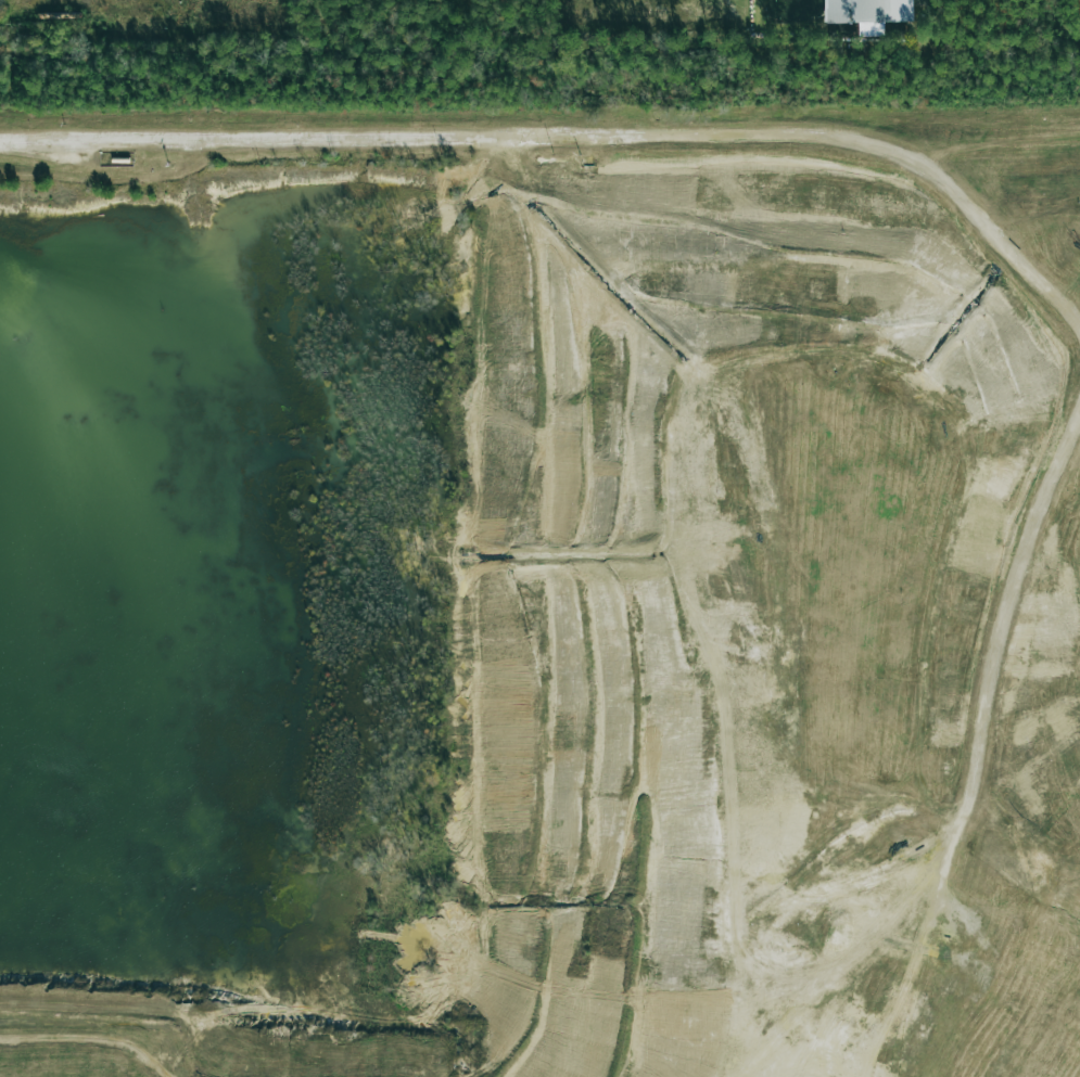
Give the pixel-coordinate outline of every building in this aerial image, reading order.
[(825,24),(858,23),(858,36),(884,36),(883,22),(913,22),(912,0),(825,0),(825,24)]
